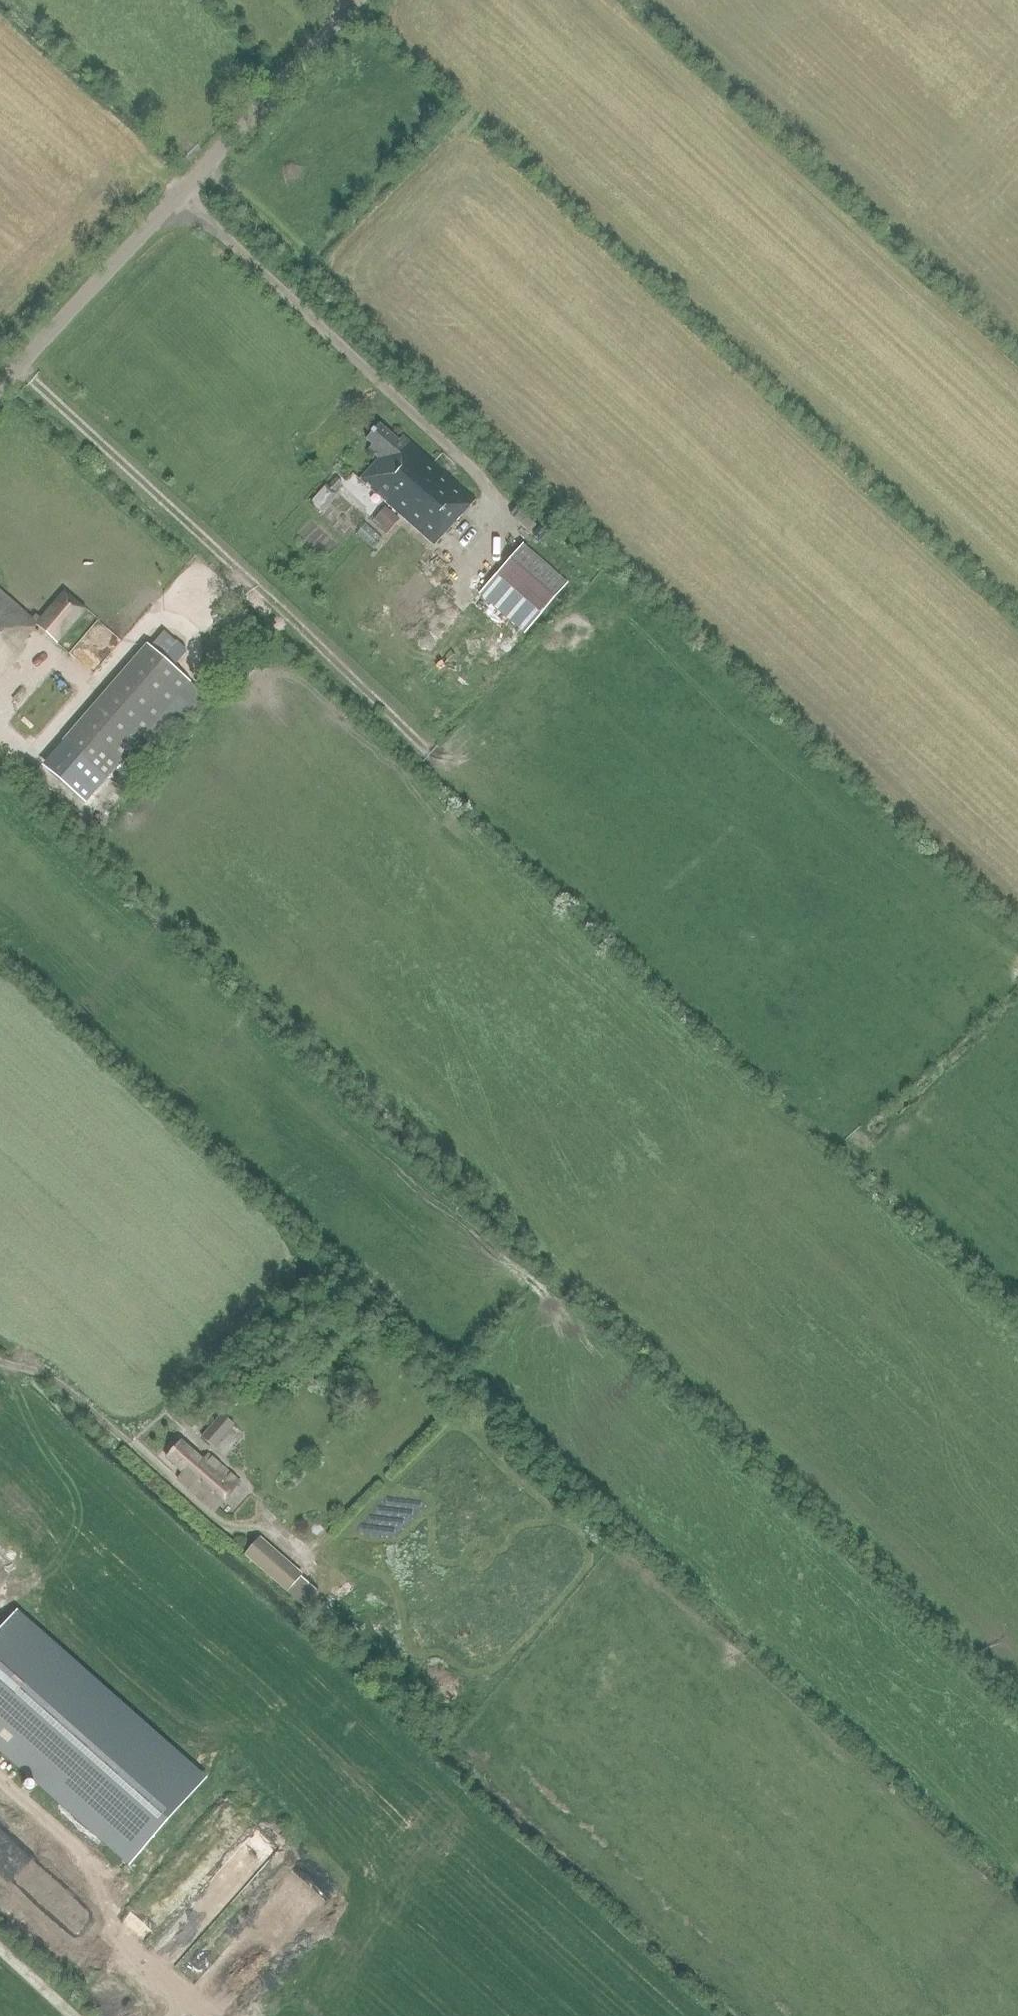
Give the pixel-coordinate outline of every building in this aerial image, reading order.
[(405,437),(399,443),(380,426),(369,439),(375,444),(372,448),(383,457),(362,480),(434,544),(474,499),(405,437)] [(335,477),(330,482),(334,486),(339,481),(335,477)] [(324,509),(341,494),(332,484),(315,500),(324,509)] [(385,507),(374,520),(388,532),(399,519),(385,507)] [(524,634),(568,584),(522,544),(478,594),(524,634)] [(24,642),(21,640),(35,624),(56,643),(85,609),(64,591),(39,619),(36,616),(32,620),(0,592),(0,670),(24,642)] [(150,647),(153,650),(163,658),(177,643),(163,631),(150,647)] [(214,1447),(221,1440),(208,1428),(201,1436),(214,1447)] [(207,1455),(203,1459),(180,1440),(165,1457),(182,1472),(178,1477),(215,1509),(238,1482),(207,1455)] [(257,1538),(243,1554),(304,1606),(318,1590),(257,1538)] [(130,1862),(203,1778),(16,1613),(0,1632),(0,1749),(130,1862)]
